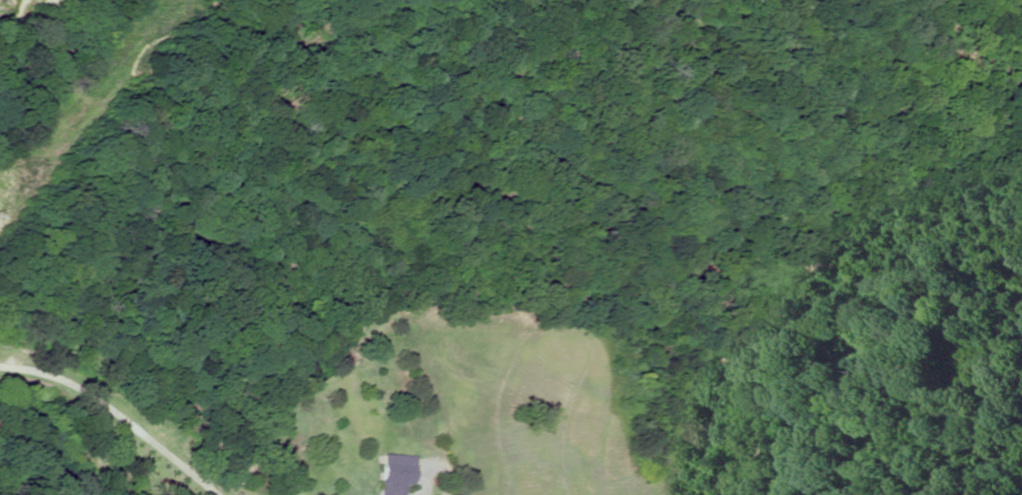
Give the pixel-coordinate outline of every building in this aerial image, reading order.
[(403,485),(410,485),(411,455),(379,454),(377,494),(402,494),(403,485)]
